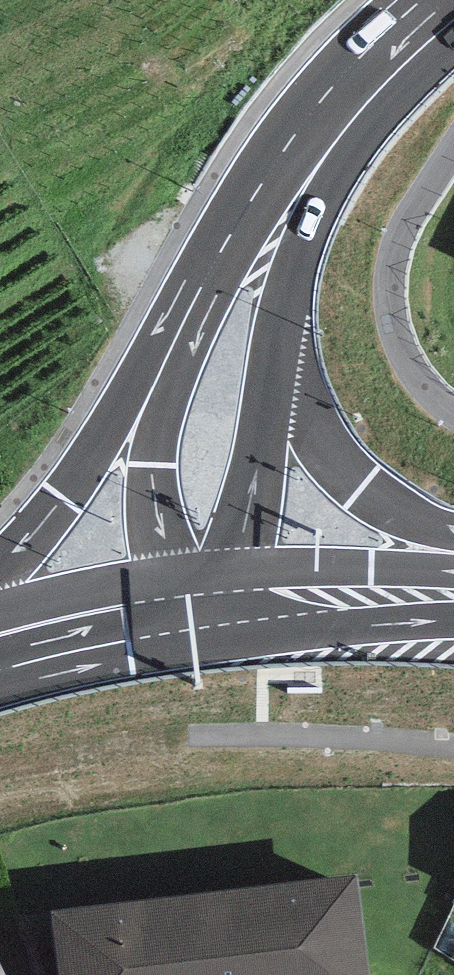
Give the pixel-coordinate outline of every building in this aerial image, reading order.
[(51,910),(59,974),(372,974),(359,873),(51,910)]
